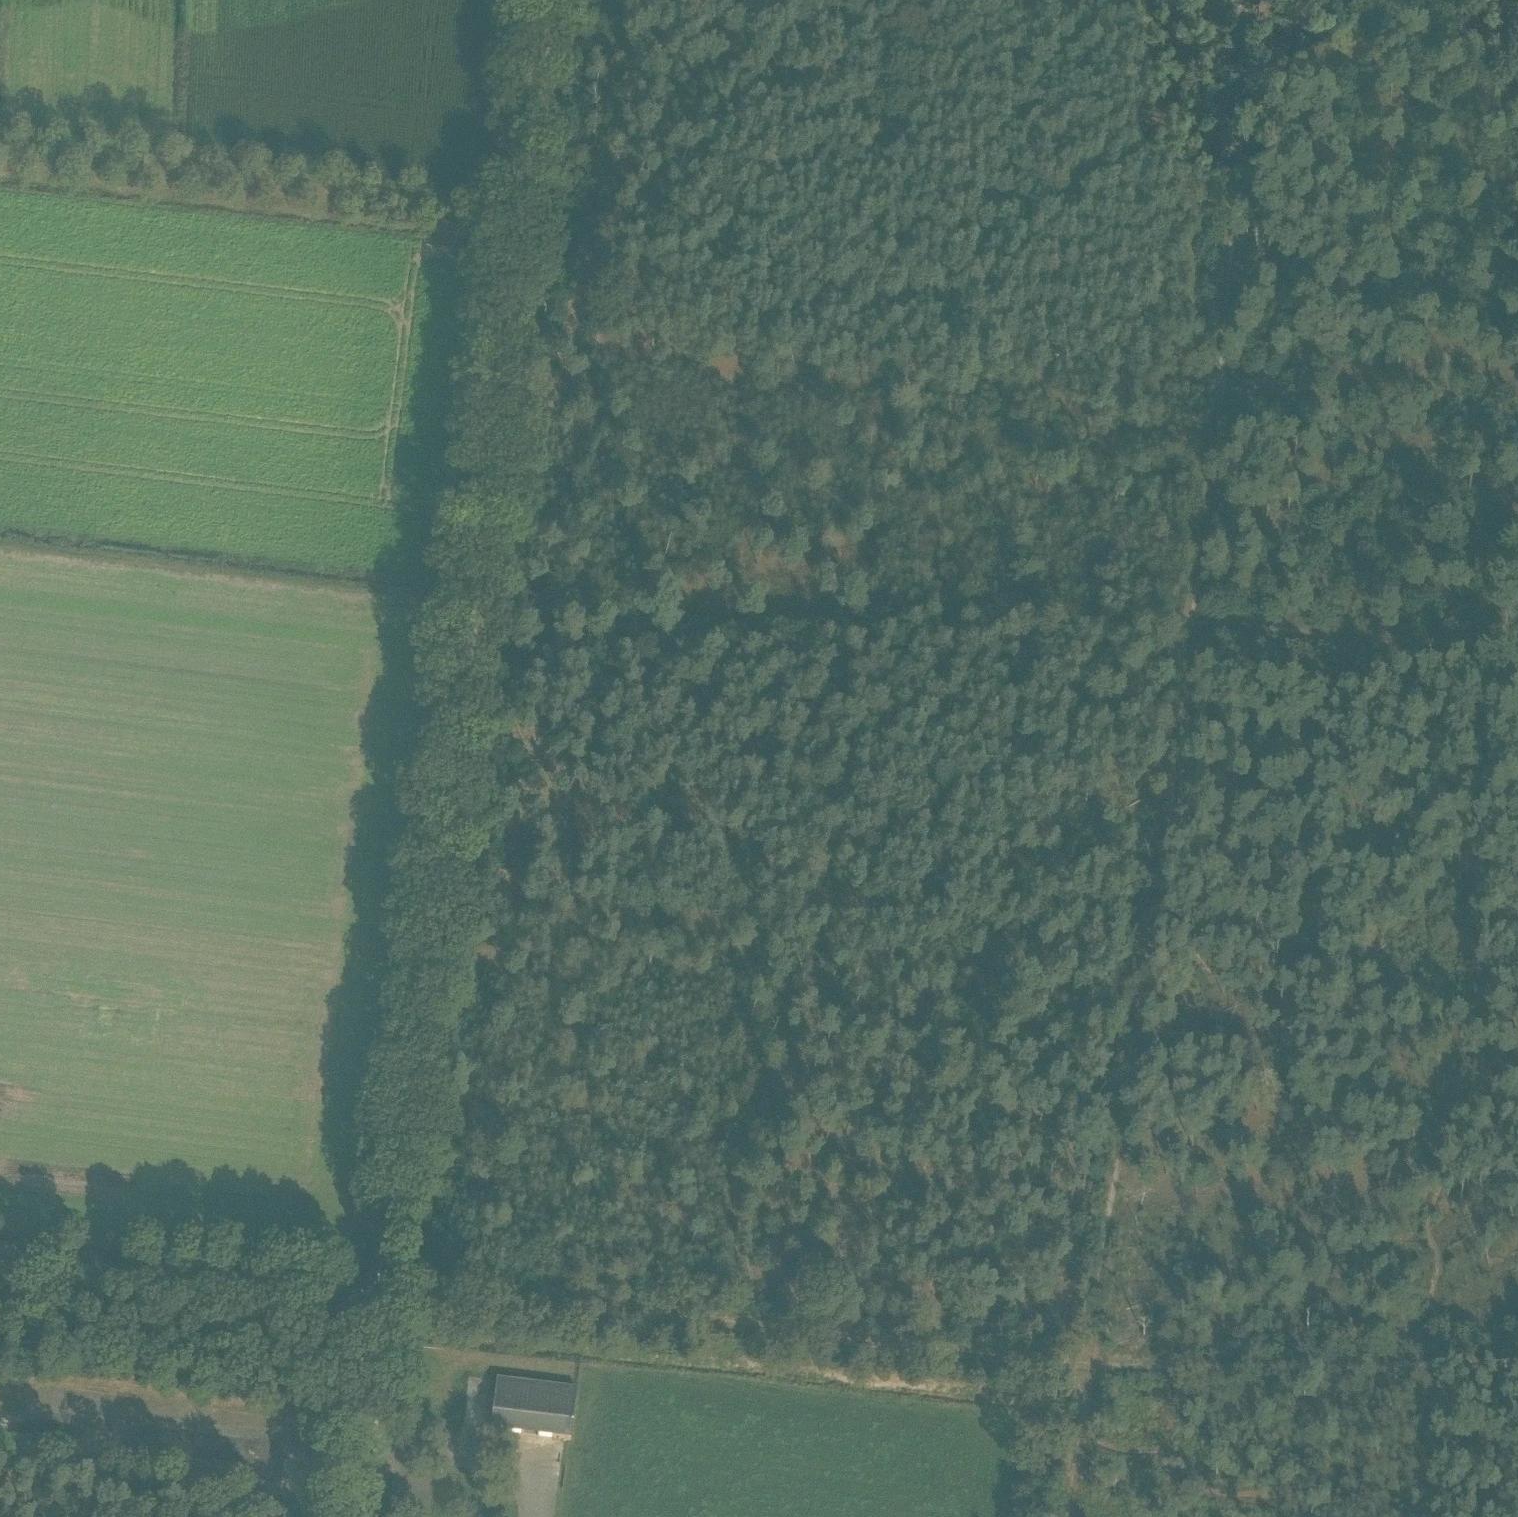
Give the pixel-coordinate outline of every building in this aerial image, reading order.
[(565,1441),(571,1442),(577,1391),(573,1390),(496,1381),(490,1432),(565,1441)]
